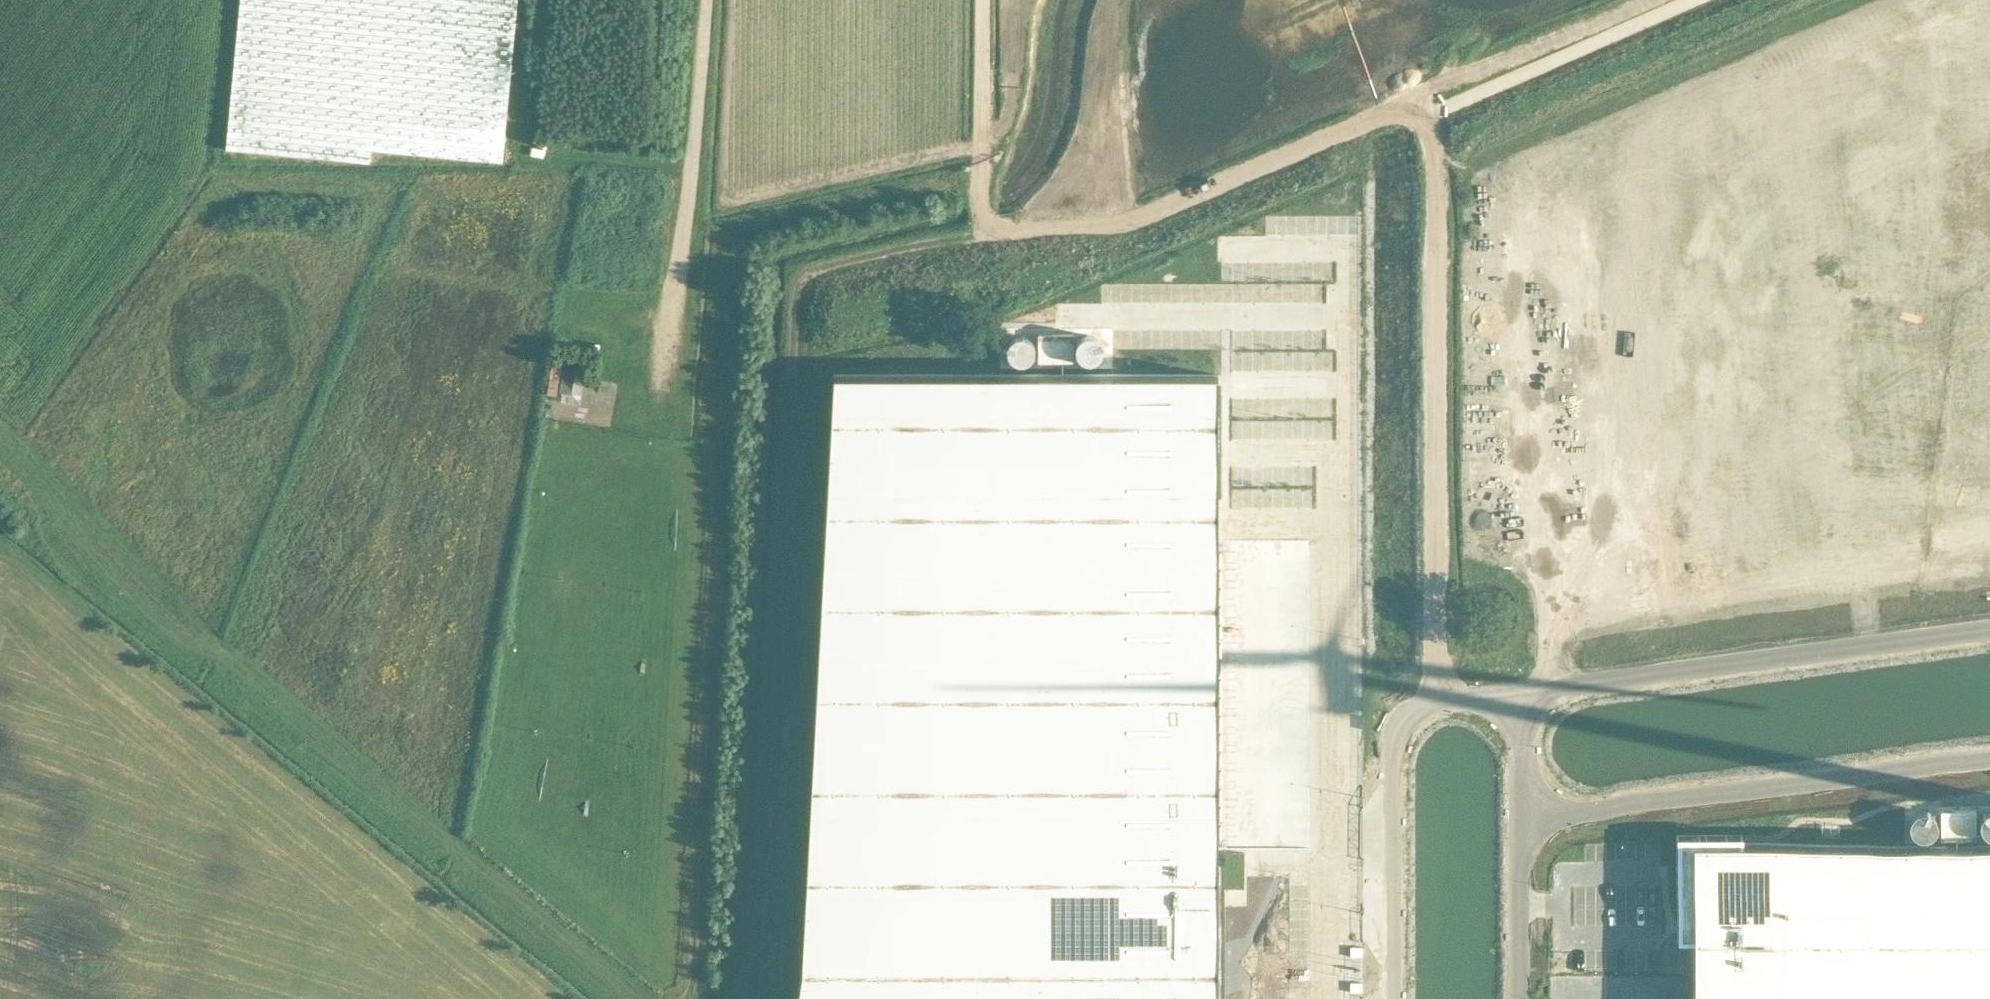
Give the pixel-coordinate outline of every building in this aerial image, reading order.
[(231,148),(370,161),(372,147),(504,159),(519,0),(245,0),(231,148)] [(797,998),(1222,998),(1218,355),(1071,357),(1071,332),(1036,332),(1036,357),(831,357),(802,970),(797,998)] [(556,394),(561,359),(552,358),(546,393),(556,394)] [(576,368),(564,367),(560,390),(572,392),(576,368)] [(1685,846),(1685,920),(1694,920),(1694,998),(1989,998),(1989,846),(1976,846),(1976,815),(1942,815),(1942,846),(1685,846)]
